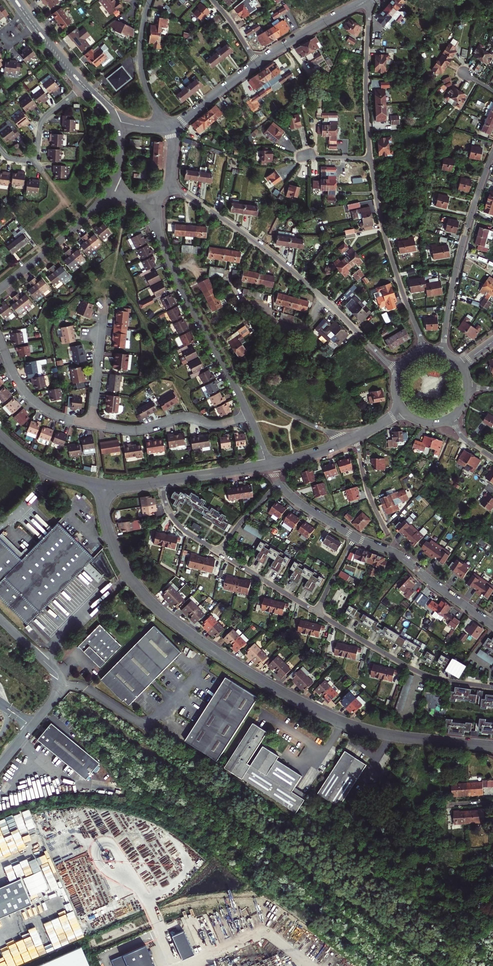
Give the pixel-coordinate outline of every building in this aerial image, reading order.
[(44,4),(47,2),(49,5),(52,9),(60,2),(58,0),(42,0),(44,4)] [(99,0),(110,15),(121,7),(117,2),(115,4),(114,2),(113,0),(99,0)] [(234,8),(238,13),(240,16),(241,15),(243,18),(257,8),(254,5),(257,2),(255,0),(251,0),(244,0),(234,8)] [(398,12),(406,3),(402,0),(398,0),(397,0),(395,0),(394,1),(390,6),(398,12)] [(202,21),(210,12),(206,8),(200,3),(197,7),(199,8),(194,14),(202,21)] [(285,8),(279,12),(281,16),(290,11),(287,5),(284,6),(285,8)] [(1,20),(2,19),(4,17),(5,18),(8,15),(2,6),(0,8),(0,18),(1,20)] [(398,12),(390,6),(388,9),(385,12),(392,18),(398,12)] [(64,29),(72,22),(61,8),(52,14),(58,22),(64,29)] [(281,16),(279,12),(273,16),(275,20),(281,16)] [(385,12),(380,19),(381,20),(380,22),(382,24),(386,27),(393,19),(392,18),(385,12)] [(163,26),(169,27),(169,19),(158,18),(157,26),(153,25),(152,28),(152,34),(162,35),(163,26)] [(115,20),(108,26),(115,29),(114,31),(127,37),(128,35),(134,38),(135,29),(131,27),(129,26),(128,25),(127,25),(125,24),(122,23),(123,22),(121,22),(118,21),(118,22),(115,20)] [(271,29),(274,33),(288,25),(286,23),(286,22),(284,22),(283,21),(271,29)] [(362,29),(351,22),(346,30),(357,38),(361,33),(359,32),(360,30),(362,29)] [(288,25),(274,33),(277,38),(286,32),(289,31),(288,30),(290,29),(288,25)] [(85,28),(80,32),(77,29),(69,35),(74,42),(75,40),(77,43),(79,45),(78,46),(83,51),(90,46),(86,41),(86,39),(91,35),(85,28)] [(260,37),(258,38),(261,42),(274,33),(271,29),(259,36),(260,37)] [(277,38),(274,33),(261,42),(263,45),(264,45),(265,46),(267,44),(277,38)] [(162,35),(152,34),(151,39),(151,43),(155,43),(155,47),(160,48),(162,35)] [(348,43),(354,47),(357,43),(350,38),(347,42),(348,43)] [(319,44),(316,39),(311,42),(306,45),(312,54),(319,50),(319,49),(317,45),(319,44)] [(443,54),(444,54),(452,59),(454,55),(456,51),(454,50),(456,48),(455,48),(457,45),(452,42),(451,45),(449,44),(443,54)] [(105,44),(100,48),(104,53),(109,49),(105,44)] [(233,51),(227,44),(222,49),(228,56),(230,55),(230,54),(233,51)] [(475,53),(476,53),(474,56),(477,58),(481,60),(486,51),(482,49),(484,46),(480,44),(475,53)] [(312,54),(306,45),(301,48),(296,51),(297,54),(300,52),(302,56),(305,54),(308,59),(306,60),(308,64),(309,64),(310,67),(318,63),(317,61),(316,62),(314,58),(312,54)] [(36,57),(27,46),(26,48),(24,49),(25,51),(23,53),(19,56),(26,65),(36,57)] [(100,48),(94,53),(93,52),(91,50),(85,55),(90,61),(91,60),(93,62),(97,67),(101,63),(108,57),(104,53),(100,48)] [(227,57),(228,56),(222,49),(217,53),(222,59),(225,58),(227,57)] [(492,56),(492,52),(491,51),(490,53),(486,51),(481,60),(485,62),(487,64),(489,61),(490,61),(492,58),(492,56)] [(219,62),(222,59),(217,53),(212,57),(218,65),(219,63),(220,63),(219,62)] [(440,62),(447,67),(450,62),(452,59),(444,54),(440,62)] [(316,62),(317,61),(318,63),(319,64),(324,61),(321,55),(314,58),(316,62)] [(387,61),(390,61),(390,56),(380,56),(380,58),(377,58),(377,61),(377,65),(387,65),(387,61)] [(216,66),(218,65),(212,57),(206,61),(212,68),(215,66),(216,66)] [(4,72),(7,72),(15,73),(16,70),(20,70),(20,62),(16,62),(16,60),(15,59),(13,59),(13,62),(10,61),(5,61),(4,72)] [(440,62),(439,62),(433,72),(440,76),(442,73),(443,74),(445,71),(447,67),(440,62)] [(387,69),(387,65),(377,65),(377,70),(377,73),(380,73),(380,74),(390,74),(390,69),(387,69)] [(122,66),(107,79),(117,91),(132,78),(128,73),(122,66)] [(272,67),(263,73),(267,78),(279,69),(277,66),(275,67),(274,66),(272,67)] [(279,69),(267,78),(270,83),(281,75),(280,74),(282,73),(281,71),(279,69)] [(252,83),(251,84),(253,87),(267,78),(263,73),(253,80),(251,81),(252,83)] [(49,75),(40,82),(49,93),(52,91),(55,88),(56,90),(59,88),(49,75)] [(272,89),(280,83),(283,87),(289,83),(286,79),(284,80),(281,75),(270,83),(272,89)] [(289,83),(295,79),(292,75),(286,79),(289,83)] [(202,87),(194,77),(192,79),(194,82),(192,84),(198,92),(199,90),(201,89),(200,89),(202,87)] [(270,83),(267,78),(253,87),(254,89),(256,91),(257,90),(258,91),(264,87),(270,83)] [(272,89),(270,83),(264,87),(267,92),(266,93),(268,96),(274,92),(272,89)] [(197,93),(198,92),(192,84),(186,88),(192,95),(195,93),(196,93),(197,93)] [(189,97),(192,95),(186,88),(181,92),(188,100),(189,98),(190,98),(189,97)] [(453,103),(455,100),(460,92),(457,90),(454,88),(453,91),(452,90),(446,98),(450,101),(449,103),(451,104),(453,105),(453,103)] [(49,99),(41,89),(32,96),(39,104),(42,101),(44,99),(46,101),(49,99)] [(188,100),(181,92),(176,96),(182,103),(184,101),(185,102),(186,101),(188,100)] [(465,99),(467,96),(464,94),(460,92),(455,100),(459,103),(457,106),(461,108),(466,100),(465,99)] [(266,93),(249,104),(254,113),(266,104),(263,100),(269,96),(268,96),(266,93)] [(36,106),(28,96),(19,103),(26,112),(29,109),(32,107),(33,109),(36,106)] [(294,109),(301,105),(300,99),(291,105),(294,109)] [(486,105),(479,101),(476,106),(484,110),(486,105)] [(492,101),(485,116),(489,117),(482,132),(491,136),(492,133),(492,101)] [(212,110),(207,114),(211,118),(214,123),(223,116),(216,107),(212,110)] [(29,122),(21,112),(11,119),(18,128),(22,125),(25,123),(26,124),(29,122)] [(200,120),(192,126),(196,131),(211,118),(207,114),(200,120)] [(296,118),(290,119),(292,129),(297,128),(302,127),(299,114),(295,115),(296,118)] [(70,117),(62,117),(62,124),(64,124),(64,127),(64,132),(70,133),(74,133),(75,133),(75,130),(75,120),(70,120),(70,117)] [(214,123),(211,118),(196,131),(198,133),(200,135),(214,123)] [(12,137),(14,139),(20,134),(8,120),(5,122),(7,124),(0,130),(0,133),(0,134),(0,135),(6,143),(10,140),(12,137)] [(286,134),(274,125),(265,137),(272,142),(273,141),(278,145),(282,139),(286,134)] [(321,137),(326,137),(329,137),(329,133),(329,128),(326,128),(321,128),(321,130),(317,130),(317,136),(319,136),(321,136),(321,137)] [(51,142),(50,147),(62,148),(62,136),(49,135),(49,139),(51,139),(51,142)] [(389,144),(392,144),(392,139),(382,140),(382,141),(379,142),(379,145),(379,149),(389,149),(389,144)] [(482,154),(483,149),(469,146),(468,150),(471,150),(470,158),(481,160),(482,154)] [(380,154),(380,157),(383,157),(383,158),(394,157),(393,152),(390,153),(389,149),(379,149),(380,154)] [(49,158),(49,162),(61,163),(61,151),(48,150),(47,155),(49,155),(49,158)] [(273,158),(274,153),(262,152),(261,166),(267,166),(267,163),(273,163),(273,158)] [(455,166),(456,160),(442,158),(441,161),(444,162),(443,169),(454,171),(455,166)] [(54,170),(56,170),(56,174),(55,179),(66,179),(67,167),(54,166),(54,170)] [(194,180),(195,179),(196,179),(198,179),(200,171),(193,170),(191,179),(194,180)] [(212,181),(213,173),(206,171),(204,181),(207,182),(207,180),(210,181),(212,181)] [(279,175),(276,171),(266,178),(269,182),(270,181),(274,185),(282,179),(279,175)] [(8,187),(9,174),(5,173),(5,176),(2,175),(0,175),(0,186),(8,187)] [(23,186),(25,173),(21,173),(20,175),(17,175),(13,174),(11,185),(23,186)] [(326,180),(326,185),(336,185),(336,177),(328,177),(328,180),(326,180)] [(458,180),(461,181),(458,189),(469,192),(471,187),(472,181),(459,177),(458,180)] [(313,181),(313,189),(320,189),(320,191),(326,191),(326,185),(326,180),(321,180),(320,181),(317,181),(313,181)] [(32,183),(27,182),(26,193),(38,194),(39,181),(35,181),(35,183),(32,183)] [(336,191),(336,185),(326,185),(326,191),(328,191),(328,195),(336,195),(336,191)] [(291,196),(297,198),(299,188),(294,187),(290,186),(286,197),(290,198),(291,196)] [(277,197),(280,193),(274,188),(271,191),(277,197)] [(438,199),(436,206),(447,209),(448,204),(450,197),(436,194),(435,198),(438,199)] [(240,213),(240,212),(242,212),(244,212),(245,203),(238,202),(237,213),(240,213)] [(492,216),(492,203),(489,202),(487,208),(485,213),(492,216)] [(259,205),(252,204),(251,215),(253,215),(254,214),(255,214),(258,214),(259,205)] [(353,220),(362,219),(372,217),(371,211),(370,207),(357,210),(357,211),(352,212),(353,220)] [(362,219),(363,224),(360,224),(361,228),(374,226),(373,222),(372,217),(362,219)] [(447,223),(447,225),(446,231),(456,233),(458,228),(459,222),(445,219),(445,223),(447,223)] [(96,227),(93,229),(102,240),(110,233),(103,224),(100,227),(97,228),(96,227)] [(181,224),(177,224),(176,234),(207,237),(207,227),(203,226),(191,225),(181,224)] [(486,247),(492,230),(481,227),(480,231),(477,241),(476,244),(479,245),(479,247),(488,250),(489,248),(486,247)] [(15,237),(17,239),(26,232),(24,229),(15,237)] [(127,235),(129,240),(131,239),(142,233),(140,229),(127,235)] [(33,239),(26,232),(17,239),(23,247),(28,243),(33,239)] [(133,243),(130,244),(133,250),(148,242),(147,239),(145,240),(144,238),(142,233),(131,239),(133,243)] [(101,245),(94,236),(92,237),(90,238),(87,234),(83,236),(94,250),(101,245)] [(80,246),(88,256),(91,253),(93,257),(97,254),(94,250),(83,236),(80,239),(84,243),(82,245),(80,246)] [(305,239),(298,238),(296,248),(300,249),(300,247),(301,247),(303,248),(305,239)] [(407,241),(398,243),(399,249),(400,254),(416,251),(413,238),(407,239),(407,241)] [(17,239),(7,248),(14,255),(18,251),(23,247),(17,239)] [(201,244),(183,243),(182,251),(201,252),(201,244)] [(148,244),(137,250),(142,259),(154,253),(152,249),(151,250),(150,249),(148,244)] [(345,244),(338,249),(345,259),(348,262),(358,255),(354,251),(352,249),(351,250),(345,244)] [(437,245),(432,246),(434,260),(450,257),(449,251),(448,246),(438,247),(437,245)] [(242,259),(243,255),(241,254),(241,251),(237,251),(226,249),(215,247),(210,246),(209,257),(239,262),(240,258),(242,259)] [(85,261),(78,252),(76,253),(74,255),(70,250),(67,252),(78,266),(85,261)] [(64,262),(71,272),(78,266),(67,252),(64,254),(68,259),(66,261),(64,262)] [(152,268),(158,265),(155,261),(155,259),(157,258),(155,254),(142,260),(147,270),(150,269),(152,268)] [(358,255),(348,262),(351,267),(355,264),(357,266),(363,262),(360,259),(358,255)] [(345,259),(341,262),(339,259),(334,263),(335,265),(339,269),(348,262),(345,259)] [(347,270),(351,267),(348,262),(339,269),(342,274),(344,277),(350,273),(347,270)] [(320,265),(318,263),(311,270),(313,272),(320,265)] [(224,273),(225,268),(210,265),(208,276),(216,277),(216,276),(217,272),(223,273),(224,273)] [(69,278),(61,268),(59,269),(57,271),(54,266),(51,269),(62,283),(64,286),(73,279),(71,276),(69,278)] [(49,277),(47,279),(55,289),(62,283),(51,269),(48,271),(51,276),(49,277)] [(145,275),(150,285),(161,279),(158,274),(156,270),(154,271),(151,272),(150,269),(147,270),(140,274),(142,277),(145,275)] [(244,273),(243,277),(242,280),(272,287),(275,277),(269,276),(259,274),(248,271),(244,270),(244,273)] [(358,276),(355,278),(357,281),(358,281),(364,276),(362,273),(358,276)] [(410,287),(411,293),(422,291),(422,285),(426,285),(425,278),(409,281),(410,287)] [(37,282),(35,279),(32,282),(42,295),(49,289),(41,279),(39,281),(37,282)] [(207,279),(198,283),(200,289),(205,298),(210,308),(212,311),(221,306),(207,279)] [(35,300),(42,295),(32,282),(29,284),(31,287),(29,289),(27,290),(35,300)] [(164,297),(162,294),(165,293),(167,291),(165,287),(162,282),(151,287),(156,297),(153,299),(152,297),(138,304),(141,309),(155,302),(161,299),(164,297)] [(422,285),(422,291),(424,300),(443,297),(442,289),(441,282),(426,285),(422,285)] [(377,299),(383,297),(393,292),(391,285),(391,284),(390,284),(376,289),(377,293),(374,295),(376,300),(377,299)] [(492,295),(492,289),(486,284),(484,288),(482,291),(487,295),(489,292),(492,295)] [(234,295),(229,286),(222,289),(229,302),(234,299),(232,296),(234,295)] [(243,295),(247,296),(247,298),(262,302),(264,294),(249,290),(249,291),(244,290),(243,295)] [(353,293),(349,290),(344,295),(348,298),(353,293)] [(394,303),(397,302),(396,300),(393,292),(383,297),(377,299),(380,308),(386,306),(388,311),(396,308),(394,303)] [(20,297),(18,295),(15,297),(25,309),(32,303),(24,294),(22,296),(20,297)] [(166,296),(164,297),(161,299),(166,309),(177,303),(175,300),(174,300),(173,299),(171,294),(166,296)] [(278,297),(277,301),(276,304),(306,312),(309,301),(304,300),(293,297),(283,295),(279,294),(278,297)] [(18,314),(25,309),(15,297),(12,300),(14,302),(12,304),(10,305),(18,314)] [(353,300),(346,307),(350,310),(356,316),(363,309),(365,306),(366,306),(357,297),(354,300),(353,300)] [(481,304),(485,307),(489,301),(485,298),(481,304)] [(92,309),(93,305),(82,301),(78,314),(91,319),(93,312),(91,311),(92,309)] [(14,313),(5,302),(1,304),(3,307),(2,309),(0,310),(7,319),(14,313)] [(180,309),(178,306),(167,311),(172,321),(182,316),(180,312),(179,310),(180,309)] [(117,320),(115,320),(114,327),(127,329),(129,311),(131,311),(132,308),(125,308),(124,310),(117,309),(117,315),(118,316),(118,318),(117,320)] [(368,309),(366,312),(363,309),(356,316),(359,320),(362,323),(372,313),(368,309)] [(151,310),(146,315),(150,318),(154,314),(151,310)] [(295,325),(296,318),(282,314),(280,321),(295,325)] [(433,315),(434,318),(425,318),(426,329),(438,329),(437,323),(437,315),(433,315)] [(183,318),(173,324),(179,334),(189,328),(187,325),(186,325),(186,323),(183,318)] [(459,329),(467,334),(472,326),(468,324),(470,320),(467,318),(461,327),(459,329)] [(335,336),(343,329),(338,324),(336,322),(326,332),(328,335),(327,336),(322,331),(329,323),(325,319),(315,329),(328,342),(331,340),(335,336)] [(248,322),(244,325),(249,331),(250,330),(252,329),(248,322)] [(237,330),(237,331),(228,336),(230,339),(228,340),(229,343),(233,348),(241,343),(251,332),(250,330),(249,331),(244,325),(237,330)] [(472,326),(467,334),(474,339),(476,336),(482,327),(478,325),(476,329),(472,326)] [(78,332),(77,326),(76,326),(70,327),(64,328),(66,337),(64,337),(66,344),(78,342),(78,338),(77,335),(76,334),(76,332),(78,332)] [(396,329),(394,326),(384,333),(386,336),(396,329)] [(126,334),(127,329),(115,327),(114,332),(113,332),(112,339),(114,339),(114,341),(114,346),(124,347),(126,334)] [(402,328),(384,341),(387,345),(390,350),(408,337),(405,333),(402,328)] [(241,343),(247,339),(253,335),(255,333),(252,329),(250,330),(251,332),(241,343)] [(346,332),(343,329),(335,336),(331,340),(335,344),(336,342),(339,345),(349,336),(346,332)] [(12,336),(14,336),(14,338),(15,343),(28,341),(26,330),(12,332),(12,336)] [(192,334),(190,330),(179,336),(185,346),(186,345),(189,344),(195,341),(192,337),(191,334),(192,334)] [(247,345),(244,347),(241,343),(233,348),(236,354),(237,356),(249,348),(247,345)] [(17,349),(20,349),(21,352),(21,356),(32,354),(30,344),(17,346),(17,349)] [(196,351),(193,346),(190,347),(188,349),(186,345),(185,346),(177,350),(179,353),(182,351),(184,355),(180,358),(183,364),(188,362),(187,361),(198,356),(196,351)] [(84,352),(83,346),(72,348),(75,364),(87,362),(86,355),(85,355),(84,352)] [(127,369),(128,354),(115,353),(114,361),(114,368),(127,369)] [(199,358),(188,363),(193,372),(190,374),(192,378),(198,374),(200,373),(199,370),(201,368),(204,367),(202,363),(199,358)] [(48,361),(39,362),(27,364),(28,370),(28,372),(27,372),(28,376),(29,376),(40,374),(43,374),(45,374),(44,366),(49,365),(48,361)] [(82,368),(72,370),(75,385),(77,385),(78,391),(86,389),(85,383),(88,382),(87,379),(87,376),(85,377),(83,377),(83,375),(83,374),(84,373),(83,372),(82,372),(82,368)] [(207,370),(203,372),(200,373),(198,374),(203,384),(215,377),(213,374),(210,376),(210,374),(207,370)] [(122,382),(123,382),(123,375),(111,374),(110,381),(111,381),(111,383),(116,392),(117,392),(121,390),(119,387),(121,386),(122,382)] [(34,384),(37,384),(37,387),(38,392),(49,390),(47,377),(44,378),(33,380),(34,384)] [(215,384),(218,382),(216,379),(201,387),(206,398),(207,397),(209,396),(209,395),(218,390),(216,387),(215,384)] [(3,402),(13,394),(10,391),(9,392),(7,390),(4,387),(0,390),(0,399),(3,402)] [(65,400),(63,389),(61,389),(50,392),(51,395),(52,395),(53,397),(54,402),(65,400)] [(371,397),(373,397),(374,402),(384,400),(383,395),(382,390),(371,393),(371,397)] [(224,397),(222,398),(221,396),(219,392),(209,396),(207,397),(212,407),(226,400),(224,397)] [(162,400),(163,401),(160,403),(164,412),(172,408),(172,407),(174,405),(179,403),(174,393),(162,400)] [(120,405),(121,396),(118,396),(108,395),(107,402),(108,402),(108,406),(107,411),(110,411),(111,413),(115,413),(116,412),(119,412),(119,411),(123,412),(124,411),(124,406),(123,405),(120,405)] [(11,415),(13,413),(23,405),(20,402),(19,403),(17,401),(13,398),(6,404),(3,407),(11,415)] [(83,410),(84,399),(70,398),(69,407),(69,409),(72,409),(72,411),(75,412),(77,412),(77,409),(83,410)] [(157,409),(152,401),(137,409),(142,419),(148,415),(147,414),(150,413),(157,409)] [(229,404),(228,401),(215,407),(220,417),(230,411),(228,408),(227,405),(229,404)] [(14,417),(22,425),(29,418),(28,416),(25,413),(26,411),(24,408),(14,417)] [(489,414),(485,422),(489,425),(492,427),(492,417),(489,414)] [(26,435),(35,438),(40,426),(36,424),(35,426),(33,426),(30,424),(26,435)] [(47,445),(49,442),(53,430),(50,429),(49,430),(47,429),(42,427),(38,438),(37,441),(47,445)] [(51,442),(62,446),(67,434),(63,433),(62,434),(60,434),(55,432),(51,442)] [(237,432),(233,433),(235,447),(246,445),(244,434),(240,434),(237,434),(237,432)] [(402,433),(402,432),(398,432),(392,432),(393,440),(388,440),(388,448),(397,447),(397,442),(403,441),(406,441),(407,439),(406,433),(402,433)] [(173,434),(166,435),(168,447),(185,444),(183,433),(177,434),(178,435),(176,435),(173,435),(173,434)] [(228,434),(224,434),(225,436),(222,437),(218,438),(220,449),(230,447),(228,434)] [(199,436),(189,438),(191,450),(209,447),(207,436),(202,437),(199,438),(199,436)] [(425,436),(423,444),(416,442),(415,448),(426,451),(427,447),(432,449),(434,439),(429,437),(425,436)] [(94,453),(92,437),(88,437),(88,439),(85,439),(81,440),(84,454),(94,453)] [(150,440),(145,441),(147,453),(162,450),(160,439),(155,440),(150,441),(150,440)] [(440,455),(444,442),(439,440),(434,439),(432,449),(437,450),(436,454),(440,455)] [(110,441),(100,442),(101,453),(120,451),(118,440),(113,441),(110,442),(110,441)] [(69,457),(80,456),(78,445),(74,445),(71,445),(71,444),(67,445),(69,457)] [(131,444),(123,445),(125,457),(137,456),(137,458),(143,457),(141,444),(135,445),(131,446),(131,444)] [(451,446),(448,444),(444,455),(449,457),(450,456),(455,459),(460,447),(456,446),(452,444),(451,446)] [(466,467),(468,464),(474,455),(466,450),(458,462),(466,467)] [(471,470),(474,472),(482,460),(477,457),(474,455),(468,464),(466,467),(465,469),(470,472),(471,470)] [(371,463),(371,465),(373,465),(373,471),(384,471),(384,459),(371,459),(371,463)] [(338,463),(340,469),(342,474),(353,470),(350,460),(346,461),(344,462),(344,461),(338,463)] [(328,466),(323,468),(326,479),(338,476),(335,465),(331,466),(328,467),(328,466)] [(306,472),(300,474),(304,486),(316,482),(314,476),(313,476),(311,471),(306,472)] [(322,484),(312,487),(313,491),(314,494),(313,494),(315,499),(326,496),(322,484)] [(240,487),(236,488),(237,499),(249,497),(248,486),(242,486),(242,487),(240,487)] [(229,488),(224,489),(225,500),(237,499),(236,488),(232,488),(229,488)] [(357,488),(346,491),(350,504),(361,500),(359,495),(359,493),(357,488)] [(491,511),(492,509),(492,497),(487,493),(488,492),(485,490),(481,496),(486,500),(483,505),(491,511)] [(179,494),(175,492),(173,494),(172,495),(172,497),(176,500),(173,504),(177,507),(179,508),(181,509),(186,501),(188,502),(188,503),(193,506),(192,507),(194,508),(195,509),(204,514),(203,516),(213,521),(213,522),(214,523),(215,524),(225,529),(228,523),(223,520),(226,516),(212,508),(210,510),(202,505),(205,500),(199,497),(191,493),(189,496),(185,493),(184,494),(180,491),(179,494)] [(382,499),(380,500),(381,502),(382,505),(396,499),(394,494),(387,497),(387,496),(382,498),(382,499)] [(399,498),(396,499),(382,505),(385,512),(387,515),(398,510),(396,505),(404,501),(403,500),(408,498),(407,494),(399,498)] [(149,498),(148,495),(138,497),(139,506),(152,505),(152,501),(151,498),(149,498)] [(274,501),(267,511),(270,513),(271,512),(278,517),(285,507),(280,504),(280,505),(277,503),(274,501)] [(150,512),(153,511),(152,509),(152,505),(139,506),(139,515),(150,514),(150,512)] [(288,511),(282,520),(292,527),(299,518),(294,514),(294,515),(292,514),(288,511)] [(349,522),(353,518),(347,513),(344,517),(349,522)] [(361,513),(355,520),(351,524),(356,528),(359,531),(369,521),(361,513)] [(125,520),(119,521),(116,521),(116,525),(116,528),(119,528),(120,530),(138,529),(138,519),(125,520)] [(401,535),(409,527),(411,525),(405,519),(402,523),(400,522),(395,527),(398,529),(400,531),(399,532),(401,535)] [(27,625),(25,627),(30,631),(32,628),(28,624),(82,569),(97,583),(101,578),(87,564),(92,559),(90,557),(92,555),(89,553),(78,542),(78,536),(77,535),(76,534),(73,534),(72,536),(56,520),(53,523),(37,539),(27,549),(18,558),(0,539),(0,598),(27,625)] [(196,524),(194,522),(191,526),(194,528),(196,529),(199,530),(201,526),(199,525),(196,524)] [(304,522),(297,531),(307,538),(314,529),(309,525),(309,526),(307,524),(304,522)] [(264,533),(247,523),(244,529),(261,539),(264,533)] [(407,538),(409,540),(418,531),(414,527),(412,530),(409,527),(401,535),(404,537),(405,536),(407,538)] [(163,546),(165,539),(166,535),(159,533),(149,530),(147,536),(152,537),(152,535),(154,536),(152,543),(163,546)] [(418,531),(409,540),(410,541),(412,543),(411,544),(414,547),(424,537),(418,531)] [(0,534),(0,539),(18,558),(27,549),(25,547),(21,552),(1,533),(0,534)] [(163,546),(174,549),(176,541),(179,542),(180,538),(172,536),(166,535),(165,539),(163,546)] [(328,536),(324,543),(338,552),(342,544),(339,542),(332,538),(328,536)] [(426,541),(421,549),(423,550),(425,551),(429,554),(436,544),(431,540),(429,543),(426,541)] [(262,542),(258,549),(259,550),(261,551),(257,559),(264,563),(268,556),(270,557),(274,559),(276,560),(271,567),(279,572),(283,565),(284,566),(286,567),(291,559),(262,542)] [(436,544),(429,554),(434,557),(435,558),(437,559),(442,552),(439,550),(441,547),(436,544)] [(442,552),(437,559),(439,560),(440,561),(439,563),(443,565),(451,553),(444,549),(442,552)] [(362,551),(360,550),(359,552),(355,551),(354,554),(353,558),(354,559),(362,561),(364,562),(367,553),(362,551)] [(190,553),(189,556),(187,566),(198,569),(202,557),(196,555),(196,554),(193,554),(190,553)] [(353,558),(354,554),(350,553),(346,559),(353,562),(354,559),(353,558)] [(367,553),(364,562),(373,565),(376,556),(372,555),(367,553)] [(373,565),(372,565),(383,569),(386,562),(383,561),(384,559),(380,558),(376,556),(373,565)] [(208,558),(202,557),(198,569),(211,572),(213,563),(216,563),(217,560),(213,559),(208,558)] [(453,562),(449,567),(452,569),(454,571),(453,572),(456,574),(464,563),(458,559),(455,563),(453,562)] [(322,562),(318,560),(316,563),(325,568),(326,565),(322,563),(322,562)] [(325,579),(295,562),(291,569),(293,570),(294,571),(290,579),(298,583),(302,576),(304,577),(307,579),(309,580),(305,587),(312,592),(316,585),(318,586),(320,587),(325,579)] [(464,562),(464,563),(456,574),(457,575),(460,576),(463,579),(471,567),(464,562)] [(378,580),(381,572),(374,569),(372,577),(378,580)] [(350,582),(352,580),(340,573),(338,576),(350,582)] [(470,587),(471,586),(474,588),(479,581),(481,578),(474,573),(466,585),(468,586),(470,587)] [(412,582),(414,580),(408,575),(400,583),(401,584),(406,588),(402,592),(405,595),(411,590),(415,585),(414,584),(412,582)] [(238,580),(232,578),(232,577),(230,577),(227,576),(223,589),(235,592),(238,580)] [(244,580),(244,581),(238,580),(235,592),(247,595),(250,582),(247,581),(244,580)] [(477,590),(482,593),(489,583),(484,580),(482,583),(479,581),(474,588),(476,589),(477,590)] [(484,597),(487,599),(492,591),(492,586),(489,583),(482,593),(483,595),(485,595),(484,597)] [(401,584),(397,588),(402,592),(406,588),(401,584)] [(170,585),(163,593),(164,595),(162,597),(164,598),(167,602),(177,592),(170,585)] [(414,593),(411,590),(405,595),(404,597),(407,600),(414,593)] [(173,604),(175,606),(183,599),(177,592),(167,602),(170,604),(171,606),(173,604)] [(424,605),(428,600),(420,593),(414,601),(419,604),(420,602),(424,605)] [(272,612),(273,607),(275,601),(268,600),(261,598),(260,601),(263,602),(261,610),(272,612)] [(193,599),(183,609),(185,611),(188,613),(190,612),(192,614),(199,606),(193,599)] [(275,601),(273,607),(272,612),(283,615),(285,608),(288,609),(289,605),(281,603),(275,601)] [(438,615),(445,604),(441,602),(437,607),(434,604),(430,602),(426,607),(433,613),(434,612),(438,615)] [(446,613),(450,608),(445,604),(438,615),(436,618),(435,619),(440,622),(442,619),(449,624),(447,626),(454,631),(459,622),(452,617),(446,613)] [(196,622),(206,613),(199,606),(192,614),(194,616),(192,618),(194,620),(196,622)] [(351,606),(350,606),(346,613),(351,616),(361,622),(372,628),(373,627),(374,628),(375,629),(374,631),(381,635),(382,633),(383,634),(385,635),(385,636),(395,642),(404,647),(414,653),(414,652),(416,653),(418,654),(417,656),(425,661),(425,660),(427,661),(431,663),(436,656),(428,651),(427,653),(421,649),(421,648),(407,639),(406,640),(400,636),(400,635),(386,626),(385,627),(379,623),(379,622),(364,614),(364,615),(357,611),(358,610),(351,606)] [(208,623),(206,625),(208,627),(211,631),(220,621),(214,614),(206,622),(208,623)] [(297,620),(296,624),(299,624),(297,632),(308,634),(310,623),(305,622),(297,620)] [(213,633),(215,635),(217,633),(219,635),(227,627),(220,621),(211,631),(213,633)] [(318,625),(310,623),(308,634),(319,637),(320,629),(323,630),(324,626),(318,625)] [(467,627),(464,631),(476,640),(482,630),(477,627),(472,624),(469,628),(467,627)] [(121,646),(100,625),(79,646),(89,656),(100,667),(121,646)] [(155,626),(102,680),(124,701),(125,700),(130,705),(153,682),(182,653),(155,626)] [(230,642),(232,640),(234,642),(242,634),(235,628),(225,638),(228,640),(230,642)] [(234,642),(236,644),(234,646),(236,648),(239,651),(248,641),(251,638),(244,632),(242,634),(234,642)] [(492,640),(490,639),(489,638),(484,645),(490,649),(492,651),(492,639),(492,640)] [(251,652),(249,654),(251,656),(253,659),(263,649),(257,642),(249,650),(251,652)] [(333,642),(332,646),(335,646),(334,654),(344,656),(347,646),(340,644),(333,642)] [(354,647),(347,646),(344,656),(355,659),(357,651),(360,652),(361,649),(354,647)] [(270,656),(263,649),(253,659),(256,661),(258,663),(260,661),(262,663),(270,656)] [(490,649),(487,653),(481,649),(477,655),(492,666),(492,665),(492,657),(490,655),(492,651),(490,649)] [(450,659),(442,655),(438,662),(442,664),(443,664),(444,664),(446,665),(445,667),(452,671),(453,669),(454,670),(456,671),(455,672),(459,675),(464,667),(457,663),(456,664),(449,660),(450,659)] [(267,663),(269,665),(276,658),(274,656),(267,663)] [(273,670),(275,668),(277,670),(285,663),(279,656),(276,658),(269,665),(271,668),(273,670)] [(279,676),(282,679),(292,670),(285,663),(277,670),(279,672),(277,674),(279,676)] [(370,664),(369,668),(373,669),(371,675),(381,678),(384,668),(378,666),(370,664)] [(303,668),(300,670),(306,677),(309,674),(303,668)] [(391,670),(384,668),(381,678),(392,681),(394,675),(397,675),(398,672),(391,670)] [(296,674),(292,677),(294,679),(293,681),(292,681),(294,683),(297,686),(306,677),(300,670),(296,674)] [(258,698),(226,677),(224,681),(185,741),(217,761),(258,698)] [(301,691),(303,689),(305,691),(313,684),(306,677),(297,686),(299,689),(301,691)] [(330,689),(333,686),(330,682),(326,685),(323,682),(313,692),(316,694),(318,697),(320,695),(322,697),(330,689)] [(464,688),(455,688),(455,692),(451,692),(450,701),(456,702),(457,699),(462,700),(461,701),(466,702),(466,700),(471,701),(470,702),(476,703),(477,696),(477,695),(471,694),(471,689),(464,688)] [(322,697),(324,699),(322,701),(324,703),(327,706),(337,696),(330,689),(322,697)] [(486,694),(486,699),(482,698),(483,691),(477,690),(477,695),(477,696),(480,696),(479,704),(482,705),(481,708),(487,709),(488,706),(492,706),(492,708),(492,695),(486,694)] [(342,703),(340,705),(342,707),(345,710),(355,700),(348,693),(341,701),(342,703)] [(353,714),(364,704),(357,697),(355,700),(345,710),(348,713),(349,714),(352,712),(353,714)] [(453,720),(447,719),(446,728),(449,729),(449,734),(459,735),(465,735),(465,731),(472,731),(472,723),(467,722),(467,724),(462,723),(462,722),(457,722),(457,723),(453,722),(453,720)] [(480,719),(480,724),(476,724),(476,732),(472,731),(471,736),(478,737),(479,728),(483,728),(482,733),(490,734),(492,734),(492,721),(491,721),(491,722),(486,722),(486,720),(486,719),(480,719)] [(73,740),(53,723),(47,730),(48,731),(45,735),(44,734),(39,740),(88,780),(102,763),(73,740)] [(253,723),(225,768),(236,775),(264,730),(253,723)] [(296,815),(305,800),(303,799),(292,792),(295,788),(302,776),(277,760),(279,757),(277,755),(263,746),(251,766),(248,764),(268,732),(264,730),(236,775),(296,815)] [(364,764),(347,752),(319,794),(340,808),(368,766),(364,764)] [(488,782),(483,782),(484,783),(468,785),(469,797),(478,796),(485,796),(484,789),(489,788),(488,782)] [(461,798),(469,797),(468,785),(453,786),(454,798),(461,798)] [(303,799),(306,795),(295,788),(292,792),(303,799)] [(480,811),(476,812),(470,812),(471,824),(486,823),(486,810),(480,811)] [(461,824),(471,824),(470,812),(463,812),(461,812),(461,811),(455,811),(455,824),(461,824)] [(10,816),(3,820),(14,848),(23,845),(22,844),(29,842),(17,812),(10,815),(10,816)] [(0,887),(0,918),(32,904),(21,878),(0,887)] [(182,959),(196,953),(194,949),(196,948),(195,943),(191,944),(186,930),(173,935),(182,959)] [(114,965),(156,965),(145,945),(110,959),(114,965)] [(80,947),(35,965),(88,965),(80,947)]
